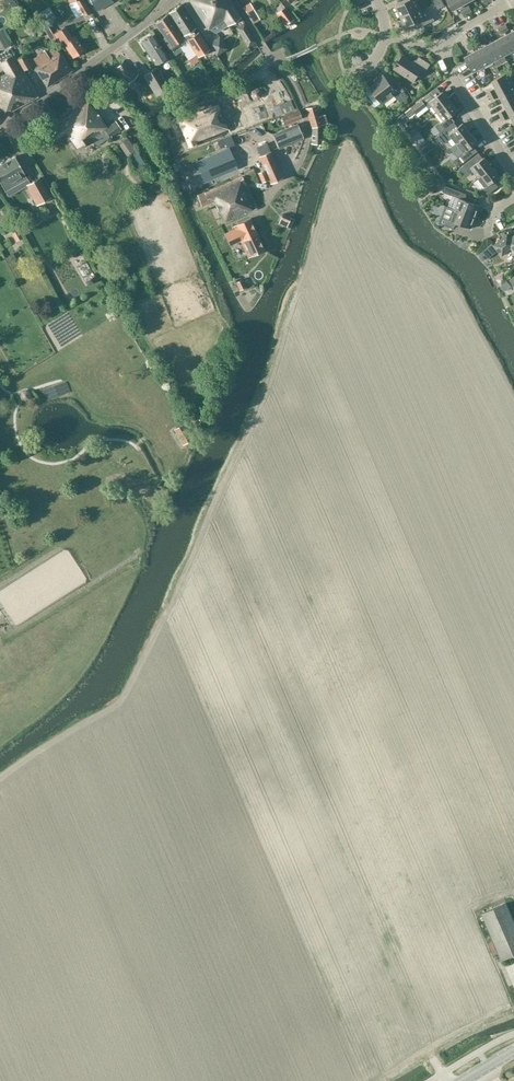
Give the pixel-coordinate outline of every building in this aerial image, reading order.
[(74,1),(83,17),(91,12),(84,0),(68,0),(70,4),(74,1)] [(111,0),(90,0),(96,11),(112,2),(111,0)] [(208,30),(224,20),(228,25),(240,17),(229,0),(189,0),(208,30)] [(401,17),(420,8),(417,2),(420,0),(409,0),(395,7),(401,17)] [(445,6),(442,0),(436,0),(434,1),(438,9),(445,6)] [(461,0),(447,0),(453,10),(463,4),(461,0)] [(248,4),(243,7),(249,17),(254,13),(248,4)] [(198,57),(199,56),(203,53),(210,49),(199,32),(195,34),(192,29),(195,27),(180,5),(176,8),(169,13),(185,37),(184,38),(195,55),(196,55),(198,57)] [(36,8),(42,24),(49,21),(42,6),(36,8)] [(285,8),(278,13),(286,24),(293,19),(285,8)] [(423,13),(420,8),(401,17),(406,28),(420,21),(423,26),(435,20),(430,12),(423,13)] [(189,60),(195,55),(184,38),(183,38),(168,14),(155,23),(165,38),(163,39),(169,49),(178,43),(189,60)] [(244,23),(238,27),(250,45),(255,42),(244,23)] [(64,26),(54,34),(61,45),(64,43),(73,57),(84,49),(74,35),(72,37),(64,26)] [(165,59),(167,61),(169,59),(154,35),(149,38),(147,37),(143,40),(143,42),(141,43),(155,65),(165,59)] [(507,35),(496,40),(505,56),(513,51),(513,48),(507,35)] [(228,49),(220,36),(208,44),(216,56),(228,49)] [(505,56),(496,40),(486,46),(494,61),(505,56)] [(72,70),(56,46),(50,50),(54,55),(50,58),(45,51),(34,59),(38,65),(35,68),(47,86),(72,70)] [(494,61),(486,46),(475,51),(484,67),(494,61)] [(4,114),(37,95),(13,54),(12,55),(8,49),(0,54),(0,63),(6,73),(0,77),(0,107),(4,114)] [(484,67),(475,51),(465,57),(473,73),(484,67)] [(19,58),(26,69),(31,66),(25,55),(19,58)] [(422,68),(426,71),(431,64),(419,57),(415,63),(403,55),(394,69),(414,82),(422,68)] [(116,68),(130,82),(138,74),(124,60),(116,68)] [(169,88),(156,67),(143,75),(156,96),(169,88)] [(492,81),(498,92),(513,83),(507,73),(492,81)] [(371,89),(366,93),(377,107),(382,103),(383,104),(395,95),(401,102),(409,96),(399,84),(394,88),(383,74),(375,80),(377,82),(370,87),(371,89)] [(513,83),(498,92),(503,102),(513,97),(513,85),(513,83)] [(437,88),(412,107),(417,114),(427,106),(429,109),(432,106),(437,112),(451,101),(443,91),(441,93),(437,88)] [(503,102),(509,113),(513,110),(513,97),(503,102)] [(107,128),(86,99),(56,121),(58,124),(48,131),(55,140),(65,133),(77,149),(92,139),(97,146),(121,128),(116,121),(107,128)] [(444,129),(454,122),(455,121),(451,116),(458,111),(451,101),(437,112),(444,122),(441,124),(444,129)] [(229,131),(218,103),(177,119),(188,147),(229,131)] [(315,106),(307,108),(313,127),(312,140),(321,140),(322,125),(321,125),(327,123),(325,115),(319,116),(315,106)] [(301,118),(298,110),(281,116),(284,124),(301,118)] [(458,127),(454,122),(444,129),(442,131),(442,132),(437,136),(444,145),(452,138),(457,144),(471,133),(463,123),(458,127)] [(303,139),(297,124),(272,134),(278,149),(303,139)] [(417,151),(425,145),(412,128),(404,134),(417,151)] [(478,143),(471,133),(457,144),(461,150),(458,152),(465,161),(478,151),(474,146),(478,143)] [(222,151),(229,148),(235,145),(230,135),(217,140),(222,151)] [(136,150),(128,138),(119,144),(127,156),(136,150)] [(261,155),(259,156),(265,170),(258,173),(262,183),(269,180),(271,184),(282,179),(271,151),(270,151),(267,144),(258,147),(261,155)] [(112,150),(118,159),(123,155),(117,146),(112,150)] [(200,170),(191,173),(196,185),(237,168),(229,148),(222,151),(196,161),(200,170)] [(479,153),(463,165),(467,171),(470,175),(474,172),(478,178),(492,167),(485,157),(483,158),(479,153)] [(0,164),(0,182),(5,191),(22,181),(27,188),(28,187),(38,204),(50,198),(39,177),(30,183),(15,156),(0,164)] [(492,167),(478,178),(486,187),(484,189),(488,194),(498,186),(494,181),(500,177),(492,167)] [(224,222),(256,208),(242,177),(205,193),(204,192),(197,195),(202,206),(215,200),(224,222)] [(446,186),(443,193),(453,196),(449,207),(475,216),(479,205),(463,199),(465,194),(446,186)] [(446,206),(442,217),(439,223),(453,229),(455,223),(471,229),(476,217),(475,216),(449,207),(446,206)] [(274,213),(272,221),(280,224),(282,216),(274,213)] [(250,218),(239,223),(233,226),(234,228),(224,233),(230,246),(240,241),(248,257),(264,249),(250,218)] [(5,238),(9,246),(18,241),(14,233),(5,238)] [(494,245),(502,255),(511,248),(513,251),(513,237),(509,240),(506,236),(494,245)] [(235,276),(228,279),(231,287),(238,285),(235,276)] [(173,430),(183,445),(193,439),(184,423),(173,430)] [(502,960),(513,955),(513,922),(506,903),(482,913),(502,960)]
